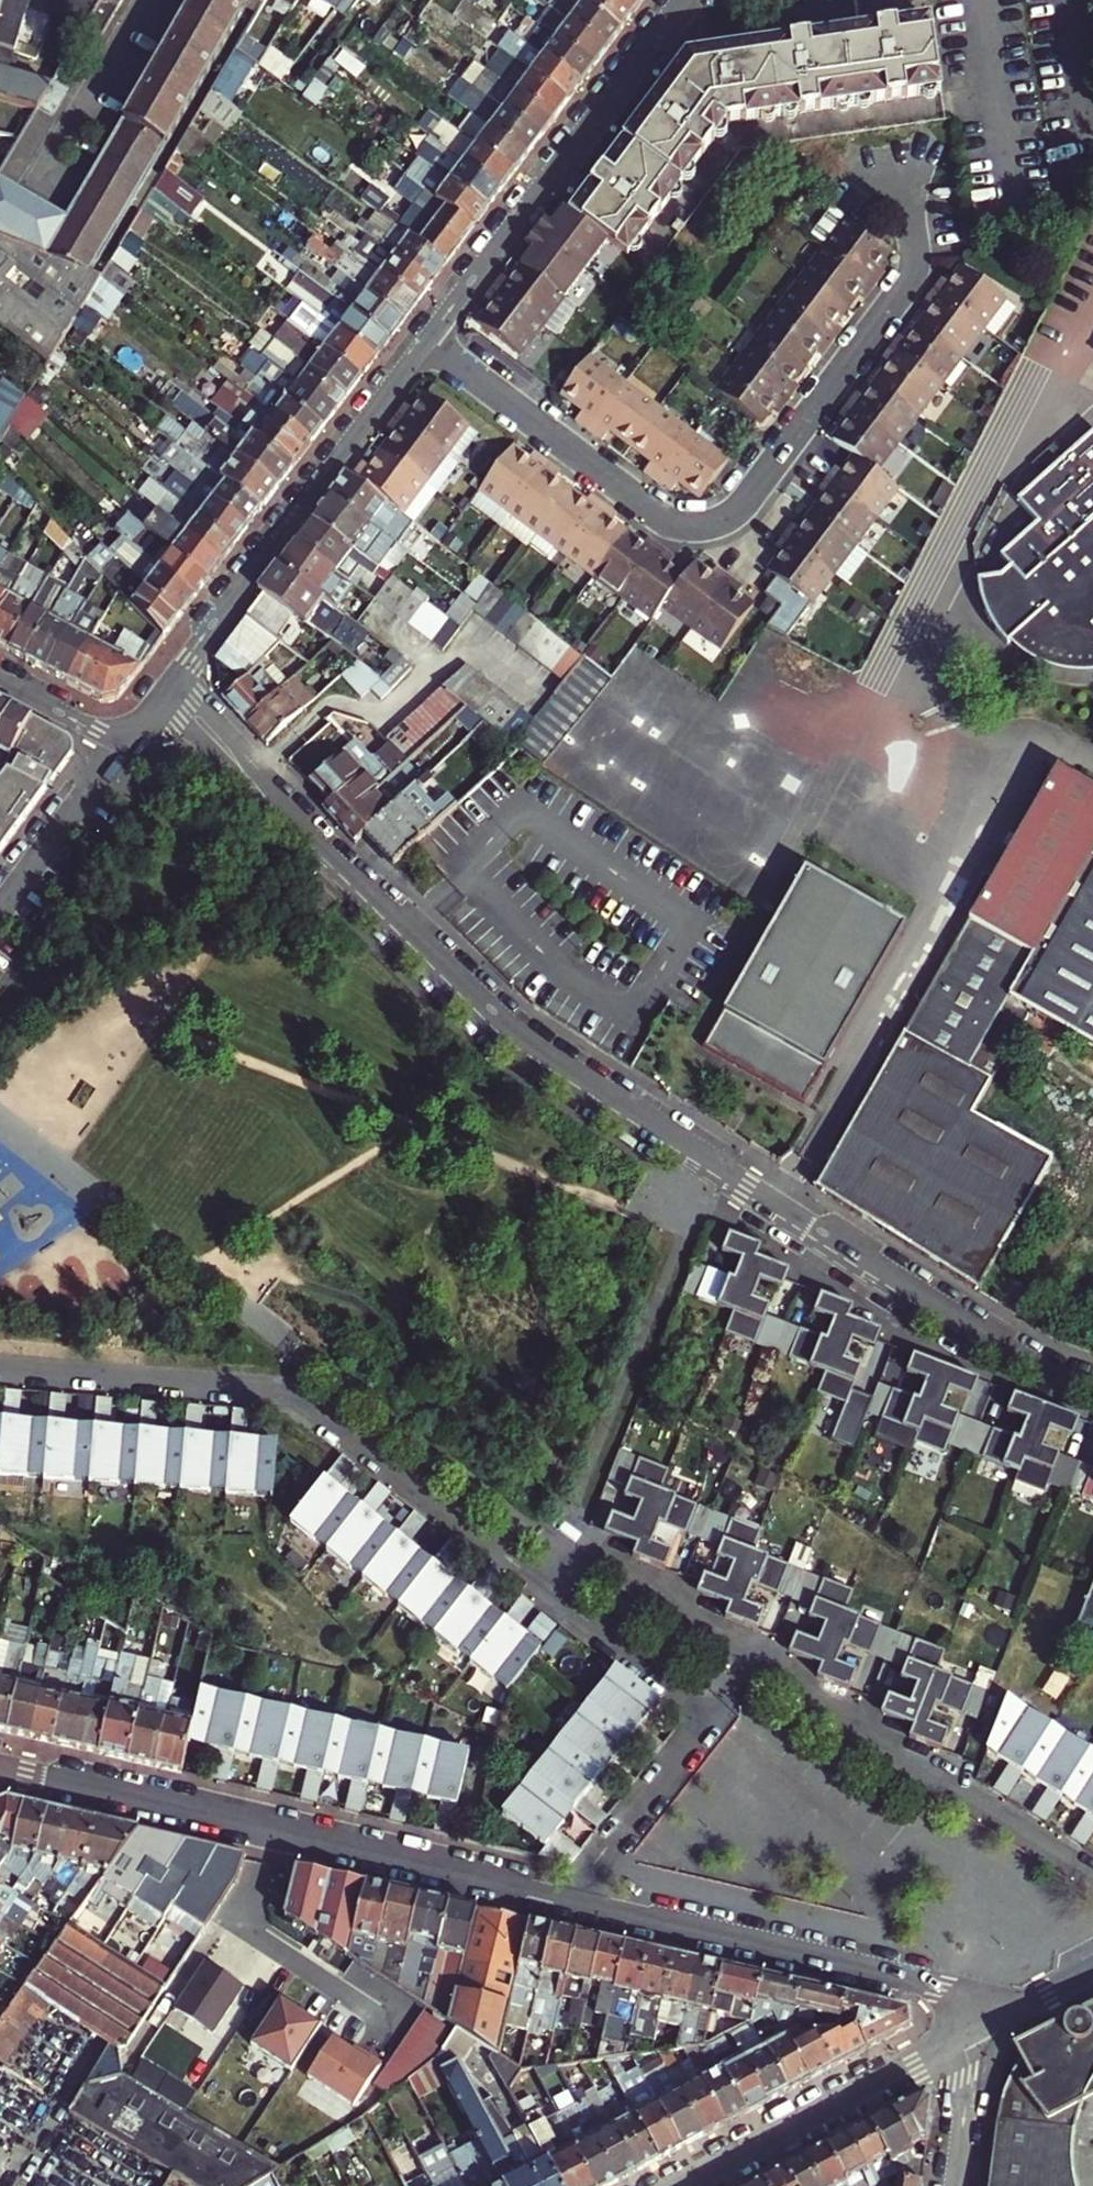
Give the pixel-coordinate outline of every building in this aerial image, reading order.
[(174,131),(217,59),(251,0),(195,0),(68,218),(16,188),(0,178),(0,238),(89,274),(131,203),(141,209),(153,190),(157,182),(147,176),(174,131)] [(59,72),(101,0),(3,0),(0,11),(0,100),(36,111),(37,111),(59,72)] [(93,42),(118,0),(101,0),(59,72),(37,111),(49,118),(66,89),(62,86),(89,39),(93,42)] [(293,10),(299,0),(277,0),(293,10)] [(335,14),(342,4),(346,0),(316,0),(335,14)] [(342,4),(335,14),(344,21),(360,0),(346,0),(342,4)] [(454,15),(464,0),(432,0),(454,15)] [(621,31),(579,0),(555,0),(550,7),(608,49),(621,31)] [(634,14),(616,0),(579,0),(621,31),(634,14)] [(645,0),(616,0),(634,14),(645,0)] [(595,67),(608,49),(550,7),(538,24),(558,39),(595,67)] [(514,34),(529,45),(539,32),(541,29),(525,19),(514,34)] [(628,256),(724,127),(940,94),(930,23),(685,58),(570,212),(609,241),(628,256)] [(544,57),(538,52),(529,45),(514,34),(503,26),(490,43),(503,53),(531,74),(544,57)] [(582,84),(595,67),(558,39),(550,48),(544,57),(582,84)] [(538,52),(544,57),(550,48),(545,44),(538,52)] [(281,83),(294,65),(270,48),(258,66),(281,83)] [(212,90),(230,102),(256,63),(237,51),(212,90)] [(555,120),(568,102),(531,74),(503,53),(489,71),(555,120)] [(568,102),(582,84),(544,57),(531,74),(568,102)] [(542,137),(555,120),(489,71),(478,63),(465,80),(476,88),(542,137)] [(292,89),(302,96),(312,83),(302,75),(292,89)] [(529,155),(542,137),(476,88),(463,105),(474,114),(529,155)] [(229,132),(242,114),(212,91),(200,111),(229,132)] [(16,188),(55,121),(49,118),(37,111),(36,111),(0,174),(0,178),(16,188)] [(225,138),(229,132),(200,111),(188,130),(201,140),(203,135),(208,138),(213,129),(225,138)] [(515,173),(529,155),(474,114),(461,133),(515,173)] [(502,191),(515,173),(461,133),(443,119),(429,136),(502,191)] [(488,209),(502,191),(429,136),(416,155),(417,156),(488,209)] [(474,228),(488,209),(417,156),(403,174),(407,176),(447,207),(474,228)] [(153,190),(169,202),(181,184),(164,171),(157,182),(153,190)] [(396,226),(447,264),(474,228),(447,207),(407,176),(396,190),(415,204),(401,221),(383,207),(378,213),(396,226)] [(536,232),(587,270),(609,241),(570,212),(565,208),(553,224),(546,219),(536,232)] [(885,274),(878,268),(891,251),(835,209),(812,238),(825,248),(876,286),(885,274)] [(142,233),(149,239),(160,225),(140,210),(128,231),(138,238),(142,233)] [(387,238),(396,226),(378,213),(377,213),(369,225),(387,238)] [(432,283),(447,264),(396,226),(387,238),(369,225),(363,220),(357,227),(396,256),(432,283)] [(127,253),(130,255),(140,239),(138,238),(128,231),(119,246),(127,253)] [(522,266),(565,299),(587,270),(536,232),(526,245),(533,251),(522,266)] [(84,304),(99,279),(100,278),(89,274),(0,238),(0,324),(49,363),(70,327),(84,304)] [(404,320),(419,301),(363,260),(355,270),(342,260),(313,239),(306,247),(340,272),(354,283),(404,320)] [(109,263),(117,269),(127,253),(119,246),(109,263)] [(419,301),(432,283),(396,256),(386,269),(358,248),(354,253),(363,260),(419,301)] [(865,300),(876,286),(825,248),(804,277),(847,310),(858,295),(865,300)] [(342,260),(355,270),(363,260),(354,253),(349,250),(342,260)] [(391,339),(404,320),(354,283),(347,293),(333,282),(298,257),(291,266),(331,295),(353,311),(391,339)] [(124,299),(136,284),(117,269),(109,263),(100,278),(99,279),(121,296),(124,299)] [(493,289),(544,328),(565,299),(522,266),(510,281),(503,275),(493,289)] [(994,338),(1017,308),(962,268),(950,284),(943,279),(933,292),(984,330),(994,338)] [(347,293),(354,283),(340,272),(333,282),(347,293)] [(836,325),(847,310),(804,277),(782,306),(833,343),(843,330),(836,325)] [(100,317),(106,321),(121,296),(99,279),(84,304),(100,317)] [(478,323),(522,356),(544,328),(493,289),(483,302),(490,308),(478,323)] [(963,358),(984,330),(933,292),(923,306),(930,311),(919,326),(963,358)] [(349,316),(353,311),(331,295),(322,308),(326,311),(333,303),(349,316)] [(309,319),(314,312),(302,302),(296,310),(309,319)] [(376,358),(391,339),(353,311),(349,316),(333,303),(326,311),(322,308),(317,314),(320,316),(339,330),(376,358)] [(70,327),(86,340),(100,317),(84,304),(70,327)] [(823,357),(833,343),(782,306),(761,334),(804,367),(815,352),(823,357)] [(310,338),(325,349),(339,330),(320,316),(306,334),(310,338)] [(280,346),(295,357),(310,338),(306,334),(295,326),(280,346)] [(941,387),(963,358),(919,326),(907,342),(900,336),(890,349),(941,387)] [(363,377),(376,358),(339,330),(325,349),(363,377)] [(793,382),(804,367),(761,334),(740,362),(790,400),(800,387),(793,382)] [(347,397),(363,377),(325,349),(310,338),(295,357),(297,358),(347,397)] [(297,358),(295,357),(280,346),(274,341),(267,350),(290,367),(297,358)] [(336,413),(347,397),(297,358),(290,367),(267,350),(261,345),(256,351),(269,361),(285,374),(336,413)] [(920,416),(941,387),(890,349),(880,363),(887,369),(876,384),(920,416)] [(576,422),(590,432),(626,384),(590,357),(563,393),(586,409),(576,422)] [(323,429),(336,413),(285,374),(279,382),(263,369),(262,370),(249,360),(243,367),(256,377),(323,429)] [(279,382),(285,374),(269,361),(263,369),(279,382)] [(781,413),(790,400),(740,362),(717,393),(760,425),(773,408),(781,413)] [(245,393),(249,388),(218,363),(214,369),(231,383),(245,393)] [(311,446),(323,429),(256,377),(254,380),(259,383),(256,387),(268,395),(260,406),(311,446)] [(260,406),(268,395),(256,387),(259,383),(254,380),(249,388),(245,393),(260,406)] [(20,411),(26,401),(0,381),(0,444),(1,442),(11,426),(20,411)] [(28,397),(42,406),(51,392),(37,383),(28,397)] [(295,467),(311,446),(260,406),(245,393),(231,383),(214,405),(224,412),(242,426),(295,467)] [(612,429),(634,446),(660,410),(626,384),(590,432),(603,442),(612,429)] [(899,444),(920,416),(876,384),(865,399),(858,393),(848,406),(899,444)] [(278,489),(295,467),(242,426),(234,435),(217,422),(183,395),(173,407),(194,423),(206,433),(278,489)] [(458,465),(479,436),(424,395),(413,410),(406,405),(397,418),(447,456),(458,465)] [(877,473),(899,444),(848,406),(838,420),(845,425),(834,441),(855,456),(877,473)] [(658,484),(694,436),(660,410),(634,446),(655,461),(645,474),(658,484)] [(11,426),(20,433),(31,421),(20,411),(11,426)] [(234,435),(242,426),(224,412),(217,422),(234,435)] [(261,511),(278,489),(206,433),(194,423),(187,432),(166,417),(156,429),(176,444),(213,473),(261,511)] [(458,465),(447,456),(397,418),(387,431),(393,436),(382,451),(426,485),(439,495),(460,466),(458,465)] [(1,442),(9,448),(20,433),(11,426),(1,442)] [(704,498),(716,482),(730,463),(694,436),(658,484),(672,494),(681,482),(704,498)] [(1021,495),(1034,512),(1044,519),(1040,526),(1009,550),(1014,573),(987,578),(994,615),(1015,641),(1072,675),(1092,671),(1092,439),(1021,495)] [(2,466),(13,451),(9,448),(1,442),(0,444),(0,464),(2,466)] [(248,529),(261,511),(213,473),(176,444),(163,461),(183,477),(248,529)] [(501,526),(548,462),(534,452),(528,460),(512,447),(471,503),(501,526)] [(403,516),(426,485),(382,451),(369,468),(363,463),(353,477),(403,516)] [(877,518),(899,489),(877,473),(855,456),(842,473),(836,468),(826,480),(877,518)] [(529,547),(539,535),(571,492),(555,479),(561,472),(548,462),(501,526),(529,547)] [(23,490),(6,470),(1,478),(0,480),(0,488),(17,499),(23,490)] [(414,525),(403,516),(353,477),(351,475),(347,472),(329,495),(382,535),(397,546),(398,546),(414,525)] [(235,546),(248,529),(183,477),(170,494),(235,546)] [(856,547),(877,518),(826,480),(816,495),(823,499),(812,514),(856,547)] [(34,511),(38,504),(23,490),(17,499),(34,511)] [(539,535),(568,557),(606,506),(593,496),(587,503),(571,492),(539,535)] [(221,564),(235,546),(170,494),(157,511),(221,564)] [(371,551),(382,535),(329,495),(312,518),(380,569),(384,564),(378,559),(380,557),(371,551)] [(50,524),(52,520),(38,504),(34,511),(33,512),(50,524)] [(568,557),(597,578),(629,535),(613,522),(618,515),(606,506),(568,557)] [(208,581),(221,564),(157,511),(144,528),(149,532),(159,541),(208,581)] [(783,537),(834,576),(856,547),(812,514),(800,529),(793,524),(783,537)] [(372,579),(380,569),(312,518),(294,542),(336,573),(346,559),(372,579)] [(426,534),(414,525),(398,546),(410,555),(426,534)] [(194,599),(208,581),(159,541),(149,532),(144,528),(132,544),(194,599)] [(378,559),(384,564),(397,546),(382,535),(371,551),(380,557),(378,559)] [(597,578),(625,600),(663,549),(650,539),(644,546),(629,535),(597,578)] [(767,629),(786,639),(834,576),(783,537),(773,551),(781,556),(770,572),(778,578),(766,594),(782,607),(766,628),(767,629)] [(182,615),(194,599),(132,544),(129,541),(124,548),(127,551),(119,561),(182,615)] [(332,606),(350,583),(336,573),(294,542),(277,566),(332,606)] [(165,637),(182,615),(119,561),(106,547),(93,564),(103,574),(165,637)] [(834,576),(848,586),(869,557),(856,547),(834,576)] [(654,621),(664,607),(686,578),(671,566),(676,559),(663,549),(625,600),(654,621)] [(20,578),(32,556),(22,551),(17,560),(15,559),(7,573),(0,570),(0,614),(20,578)] [(0,570),(7,573),(15,559),(9,555),(0,570)] [(27,661),(47,672),(70,631),(88,600),(103,574),(93,564),(87,558),(63,595),(56,591),(52,598),(58,602),(49,620),(51,621),(27,661)] [(664,607),(693,629),(731,579),(718,570),(713,576),(696,564),(686,578),(664,607)] [(345,616),(332,606),(277,566),(259,589),(265,593),(294,614),(328,639),(345,616)] [(7,650),(42,590),(20,578),(0,614),(0,647),(7,650)] [(376,600),(443,651),(461,629),(450,621),(402,585),(393,578),(376,600)] [(693,629),(722,651),(755,608),(739,597),(744,589),(731,579),(693,629)] [(493,586),(485,580),(469,600),(478,606),(493,586)] [(7,650),(27,661),(51,621),(49,620),(58,602),(52,598),(56,591),(45,585),(42,590),(7,650)] [(474,611),(566,682),(584,658),(582,656),(493,586),(478,606),(474,611)] [(247,617),(275,640),(294,614),(265,593),(247,617)] [(450,621),(461,629),(474,611),(478,606),(469,600),(467,598),(450,621)] [(67,683),(90,642),(102,622),(89,615),(95,604),(88,600),(70,631),(47,672),(67,683)] [(89,615),(102,622),(108,611),(95,604),(89,615)] [(328,639),(341,649),(358,625),(345,616),(328,639)] [(279,643),(275,640),(247,617),(235,632),(264,654),(267,656),(279,643)] [(103,702),(119,698),(141,669),(156,649),(125,632),(112,654),(90,642),(67,683),(103,702)] [(267,656),(264,654),(235,632),(226,645),(250,663),(254,666),(255,667),(264,659),(267,656)] [(216,658),(239,676),(250,663),(226,645),(216,658)] [(402,659),(381,680),(358,658),(340,676),(361,697),(373,685),(384,696),(411,668),(402,659)] [(555,696),(584,717),(613,680),(584,658),(566,682),(555,696)] [(246,722),(288,685),(264,659),(255,667),(223,697),(246,722)] [(390,744),(407,763),(459,717),(468,709),(486,725),(511,746),(532,719),(467,665),(387,741),(390,744)] [(246,722),(265,743),(314,700),(295,679),(288,685),(246,722)] [(11,705),(0,700),(0,726),(11,705)] [(31,716),(11,705),(0,726),(0,774),(1,775),(30,717),(31,716)] [(475,734),(486,725),(468,709),(459,717),(475,734)] [(30,717),(1,775),(0,777),(0,853),(41,798),(72,755),(74,752),(74,751),(74,748),(74,746),(73,744),(72,741),(70,739),(68,738),(30,717)] [(324,808),(338,824),(407,763),(390,744),(376,757),(370,757),(356,741),(310,781),(331,801),(324,808)] [(355,842),(364,834),(402,800),(404,798),(394,785),(405,774),(412,768),(407,763),(338,824),(355,842)] [(1057,767),(970,920),(971,921),(1033,960),(1011,1000),(1012,1001),(1033,1013),(1066,1031),(1092,1047),(1092,788),(1057,767)] [(394,785),(404,798),(415,788),(405,774),(394,785)] [(364,834),(394,865),(457,807),(448,798),(422,822),(402,800),(364,834)] [(704,1046),(804,1102),(904,924),(804,868),(704,1046)] [(969,1071),(971,1071),(1012,1001),(1011,1000),(1033,960),(971,921),(867,1102),(817,1188),(981,1293),(1001,1255),(1052,1164),(1051,1158),(974,1114),(966,1110),(953,1102),(969,1071)] [(966,1110),(974,1114),(1019,1037),(1033,1013),(1012,1001),(971,1071),(984,1078),(966,1110)] [(1019,1037),(1053,1055),(1066,1031),(1033,1013),(1019,1037)] [(953,1102),(966,1110),(984,1078),(971,1071),(969,1071),(953,1102)] [(754,1257),(759,1245),(727,1233),(720,1250),(740,1258),(732,1278),(706,1268),(695,1297),(732,1311),(723,1332),(725,1333),(733,1311),(744,1282),(754,1257)] [(779,1277),(783,1268),(754,1257),(744,1282),(733,1311),(725,1333),(753,1343),(764,1314),(768,1305),(751,1299),(759,1279),(781,1288),(784,1279),(779,1277)] [(706,1268),(692,1262),(680,1291),(695,1297),(706,1268)] [(788,1270),(783,1268),(779,1277),(784,1279),(788,1270)] [(852,1306),(820,1293),(813,1311),(833,1319),(825,1338),(799,1328),(788,1357),(824,1371),(816,1392),(818,1393),(848,1317),(852,1306)] [(784,1322),(764,1314),(753,1343),(772,1351),(784,1322)] [(871,1338),(875,1328),(848,1317),(818,1393),(845,1404),(856,1376),(860,1365),(846,1360),(853,1341),(873,1348),(877,1340),(871,1338)] [(799,1328),(784,1322),(772,1351),(788,1357),(799,1328)] [(880,1330),(875,1328),(871,1338),(877,1340),(880,1330)] [(882,1418),(919,1432),(945,1367),(914,1354),(907,1373),(927,1381),(919,1400),(892,1390),(882,1418)] [(944,1455),(949,1444),(959,1416),(942,1409),(950,1390),(972,1398),(979,1380),(945,1367),(919,1432),(915,1443),(944,1455)] [(877,1384),(856,1376),(845,1404),(866,1412),(877,1384)] [(866,1412),(882,1418),(892,1390),(877,1384),(866,1412)] [(20,1387),(4,1386),(1,1416),(17,1418),(20,1387)] [(65,1391),(49,1390),(47,1420),(63,1422),(65,1391)] [(110,1394),(94,1393),(92,1424),(108,1425),(110,1394)] [(983,1457),(1020,1472),(1045,1407),(1025,1399),(1014,1394),(1007,1412),(1027,1420),(1020,1439),(994,1429),(983,1457)] [(155,1398),(139,1397),(137,1428),(153,1429),(155,1398)] [(201,1402),(185,1401),(182,1431),(198,1433),(201,1402)] [(247,1406),(231,1404),(229,1435),(245,1437),(247,1406)] [(1051,1429),(1073,1437),(1080,1420),(1045,1407),(1020,1472),(1015,1483),(1045,1494),(1049,1483),(1067,1490),(1078,1462),(1043,1449),(1051,1429)] [(1,1416),(0,1434),(0,1471),(42,1475),(47,1420),(17,1418),(1,1416)] [(949,1444),(966,1451),(977,1423),(959,1416),(949,1444)] [(63,1422),(47,1420),(42,1475),(87,1479),(92,1424),(63,1422)] [(966,1451),(983,1457),(994,1429),(977,1423),(966,1451)] [(108,1425),(92,1424),(87,1479),(133,1482),(137,1428),(108,1425)] [(153,1429),(137,1428),(133,1482),(178,1486),(182,1431),(153,1429)] [(198,1433),(182,1431),(178,1486),(224,1490),(229,1435),(198,1433)] [(245,1437),(229,1435),(224,1490),(271,1494),(276,1439),(245,1437)] [(639,1458),(618,1450),(607,1479),(628,1487),(639,1458)] [(322,1475),(335,1485),(355,1461),(342,1451),(325,1473),(324,1472),(322,1475)] [(668,1470),(639,1458),(628,1487),(624,1496),(641,1503),(633,1522),(611,1514),(607,1523),(613,1525),(609,1534),(636,1545),(660,1491),(668,1470)] [(1067,1490),(1082,1496),(1092,1468),(1078,1462),(1067,1490)] [(1092,1501),(1092,1468),(1082,1496),(1092,1501)] [(288,1518),(316,1540),(342,1504),(351,1509),(356,1501),(335,1485),(322,1475),(288,1518)] [(360,1504),(372,1514),(391,1490),(379,1480),(360,1504)] [(697,1505),(660,1491),(636,1545),(632,1556),(664,1569),(672,1551),(652,1543),(659,1524),(685,1534),(697,1505)] [(316,1540),(326,1547),(360,1504),(356,1501),(351,1509),(342,1504),(316,1540)] [(326,1547),(362,1575),(396,1532),(372,1514),(360,1504),(326,1547)] [(712,1511),(697,1505),(685,1534),(700,1540),(712,1511)] [(396,1532),(409,1542),(428,1518),(415,1508),(396,1532)] [(732,1519),(712,1511),(700,1540),(720,1548),(732,1519)] [(761,1531),(732,1519),(720,1548),(717,1557),(733,1564),(725,1583),(704,1574),(700,1583),(705,1585),(701,1595),(729,1606),(724,1617),(758,1630),(765,1612),(745,1604),(752,1585),(779,1595),(790,1566),(753,1552),(761,1531)] [(613,1525),(607,1523),(604,1532),(609,1534),(613,1525)] [(362,1575),(398,1604),(432,1561),(409,1542),(396,1532),(362,1575)] [(432,1561),(445,1571),(464,1547),(451,1536),(432,1561)] [(398,1604),(434,1632),(468,1589),(445,1571),(432,1561),(398,1604)] [(468,1589),(481,1598),(499,1574),(487,1564),(468,1589)] [(804,1571),(790,1566),(779,1595),(792,1601),(804,1571)] [(792,1601),(812,1608),(823,1579),(804,1571),(792,1601)] [(821,1666),(822,1666),(851,1590),(823,1579),(812,1608),(808,1618),(825,1624),(817,1643),(795,1635),(791,1644),(797,1646),(794,1655),(821,1666)] [(705,1585),(700,1583),(696,1593),(701,1595),(705,1585)] [(434,1632),(470,1660),(504,1617),(481,1598),(468,1589),(434,1632)] [(844,1644),(870,1655),(882,1626),(846,1611),(854,1591),(851,1590),(822,1666),(821,1666),(817,1678),(849,1690),(856,1672),(836,1664),(844,1644)] [(504,1617),(517,1627),(535,1603),(522,1593),(504,1617)] [(507,1689),(541,1645),(517,1627),(504,1617),(470,1660),(507,1689)] [(52,1742),(75,1748),(100,1647),(104,1629),(94,1626),(85,1663),(73,1661),(69,1675),(52,1742)] [(870,1655),(885,1660),(896,1631),(882,1626),(870,1655)] [(885,1660),(904,1668),(916,1639),(896,1631),(885,1660)] [(886,1716),(914,1727),(932,1679),(944,1650),(916,1639),(904,1668),(900,1679),(917,1685),(909,1704),(888,1696),(885,1704),(890,1706),(886,1716)] [(9,1643),(4,1642),(0,1641),(0,1681),(9,1643)] [(5,1731),(27,1647),(9,1643),(0,1681),(0,1730),(5,1731)] [(788,1653),(794,1655),(797,1646),(791,1644),(788,1653)] [(28,1737),(52,1742),(69,1675),(58,1672),(64,1649),(51,1646),(50,1653),(28,1737)] [(27,1647),(5,1731),(28,1737),(50,1653),(27,1647)] [(75,1748),(98,1753),(122,1653),(100,1647),(75,1748)] [(937,1706),(963,1716),(975,1687),(938,1672),(946,1651),(944,1650),(932,1679),(914,1727),(909,1738),(942,1751),(949,1732),(929,1724),(937,1706)] [(98,1753),(127,1760),(151,1660),(122,1653),(98,1753)] [(127,1760),(154,1766),(171,1700),(175,1683),(160,1679),(164,1663),(151,1660),(127,1760)] [(629,1737),(639,1724),(658,1700),(615,1666),(586,1703),(629,1737)] [(963,1716),(977,1722),(989,1692),(975,1687),(963,1716)] [(249,1700),(202,1689),(198,1706),(189,1742),(221,1750),(237,1753),(249,1700)] [(1007,1698),(987,1751),(1008,1765),(1022,1773),(1051,1726),(1007,1698)] [(154,1766),(182,1772),(189,1742),(198,1706),(171,1700),(154,1766)] [(293,1710),(249,1700),(237,1753),(265,1760),(280,1764),(293,1710)] [(601,1773),(611,1760),(629,1737),(586,1703),(558,1739),(601,1773)] [(881,1714),(886,1716),(890,1706),(885,1704),(881,1714)] [(336,1720),(293,1710),(280,1764),(308,1770),(323,1774),(336,1720)] [(381,1731),(336,1720),(323,1774),(352,1781),(368,1784),(381,1731)] [(653,1756),(663,1743),(639,1724),(629,1737),(653,1756)] [(1051,1726),(1022,1773),(1047,1789),(1060,1798),(1090,1751),(1051,1726)] [(425,1741),(381,1731),(368,1784),(397,1791),(413,1795),(425,1741)] [(573,1809),(583,1796),(601,1773),(558,1739),(530,1775),(573,1809)] [(470,1752),(425,1741),(413,1795),(442,1802),(458,1805),(470,1752)] [(237,1753),(221,1750),(214,1780),(230,1784),(237,1753)] [(1060,1798),(1086,1814),(1092,1818),(1092,1753),(1090,1751),(1060,1798)] [(280,1764),(265,1760),(258,1790),(274,1794),(280,1764)] [(625,1792),(635,1779),(611,1760),(601,1773),(625,1792)] [(1022,1773),(1008,1765),(992,1791),(1005,1799),(1022,1773)] [(323,1774),(308,1770),(301,1800),(317,1804),(323,1774)] [(545,1845),(556,1831),(573,1809),(530,1775),(502,1811),(545,1845)] [(368,1784),(352,1781),(345,1811),(361,1814),(368,1784)] [(1060,1798),(1047,1789),(1030,1815),(1044,1824),(1060,1798)] [(413,1795),(397,1791),(390,1821),(406,1825),(413,1795)] [(597,1827),(607,1814),(583,1796),(573,1809),(597,1827)] [(11,1852),(24,1803),(7,1799),(0,1803),(0,1869),(11,1852)] [(458,1805),(442,1802),(435,1832),(451,1835),(458,1805)] [(35,1858),(47,1809),(24,1803),(11,1852),(0,1869),(0,1884),(1,1884),(9,1872),(21,1879),(35,1858)] [(44,1886),(59,1864),(71,1815),(47,1809),(35,1858),(21,1879),(19,1883),(27,1888),(33,1878),(44,1886)] [(1086,1814),(1069,1840),(1083,1848),(1092,1832),(1092,1818),(1086,1814)] [(68,1892),(83,1870),(95,1820),(71,1815),(59,1864),(44,1886),(43,1888),(50,1893),(57,1884),(68,1892)] [(82,1889),(92,1895),(139,1830),(95,1820),(83,1870),(68,1892),(67,1894),(75,1898),(82,1889)] [(165,1989),(235,1883),(236,1882),(252,1857),(139,1830),(92,1895),(69,1926),(163,1988),(165,1989)] [(569,1863),(580,1850),(556,1831),(545,1845),(537,1855),(569,1863)] [(284,1914),(346,1955),(366,1883),(296,1867),(284,1914)] [(12,1891),(21,1896),(27,1888),(19,1883),(12,1891)] [(376,1966),(370,1963),(389,1889),(366,1883),(346,1955),(373,1972),(376,1966)] [(27,1901),(21,1896),(12,1891),(1,1884),(0,1884),(0,1913),(14,1922),(27,1901)] [(373,1972),(398,1989),(419,1896),(389,1889),(370,1963),(376,1966),(373,1972)] [(32,1903),(41,1909),(48,1898),(39,1893),(32,1903)] [(398,1989),(424,2006),(449,1903),(419,1896),(398,1989)] [(446,2021),(449,2022),(475,1910),(449,1903),(424,2006),(425,2007),(433,2012),(446,2021)] [(499,2055),(507,2020),(530,1923),(475,1910),(449,2022),(456,2027),(495,2052),(499,2055)] [(14,1922),(0,1913),(0,1942),(2,1943),(14,1922)] [(527,1990),(538,1992),(553,1928),(530,1923),(507,2020),(518,2023),(522,2007),(524,2008),(527,1990)] [(118,2048),(126,2046),(163,1988),(69,1926),(54,1946),(40,1966),(25,1986),(60,2010),(118,2048)] [(555,2027),(562,2000),(577,1934),(553,1928),(538,1992),(537,1996),(548,1998),(542,2023),(555,2027)] [(578,2035),(581,2025),(601,1939),(577,1934),(562,2000),(573,2002),(566,2032),(578,2035)] [(598,2016),(608,2018),(626,1944),(601,1939),(581,2025),(595,2029),(598,2016)] [(30,1960),(40,1966),(54,1946),(45,1940),(30,1960)] [(623,2025),(631,2026),(650,1950),(626,1944),(608,2018),(597,2061),(604,2060),(614,2058),(624,2057),(627,2046),(619,2044),(623,2025)] [(654,2000),(664,2002),(675,1956),(650,1950),(631,2026),(627,2043),(639,2045),(644,2025),(647,2026),(649,2020),(654,2000)] [(659,2022),(682,2028),(698,1961),(675,1956),(664,2002),(659,2022)] [(172,2009),(212,2035),(243,1987),(203,1961),(172,2009)] [(710,2018),(711,2014),(722,1966),(698,1961),(682,2028),(677,2050),(685,2049),(704,2046),(710,2018)] [(752,2023),(763,1976),(722,1966),(711,2014),(743,2021),(744,2027),(752,2023)] [(786,2035),(790,2032),(802,1985),(763,1976),(752,2023),(759,2020),(764,2017),(761,2010),(763,2002),(779,2005),(776,2018),(780,2025),(786,2035)] [(813,2030),(820,2015),(826,1990),(802,1985),(790,2032),(798,2029),(809,2022),(813,2030)] [(19,2078),(60,2010),(25,1986),(25,1987),(0,2021),(0,2066),(19,2078)] [(524,2008),(533,2010),(537,1996),(538,1992),(527,1990),(524,2008)] [(838,2028),(840,2028),(847,1996),(826,1990),(820,2015),(813,2030),(838,2028)] [(531,2021),(542,2023),(548,1998),(537,1996),(533,2010),(531,2021)] [(866,2049),(911,2025),(909,2010),(847,1996),(840,2028),(854,2026),(856,2030),(866,2049)] [(250,2045),(292,2072),(322,2026),(280,1999),(250,2045)] [(649,2020),(659,2022),(664,2002),(654,2000),(649,2020)] [(1013,2047),(1020,2061),(1010,2076),(1007,2082),(1004,2089),(998,2110),(989,2185),(1075,2185),(1074,2181),(1071,2165),(1071,2150),(1071,2140),(1075,2120),(1081,2102),(1092,2096),(1092,2004),(1013,2047)] [(374,2084),(391,2095),(410,2080),(436,2058),(437,2058),(441,2050),(456,2027),(449,2022),(446,2021),(433,2012),(425,2007),(374,2084)] [(788,2091),(810,2079),(786,2035),(780,2025),(765,2032),(759,2020),(752,2023),(759,2036),(788,2091)] [(767,2102),(788,2091),(759,2036),(752,2023),(744,2027),(731,2034),(767,2102)] [(838,2028),(813,2030),(814,2032),(833,2067),(866,2049),(856,2030),(843,2038),(838,2028)] [(810,2079),(833,2067),(814,2032),(803,2038),(798,2029),(790,2032),(786,2035),(810,2079)] [(308,2076),(355,2106),(382,2065),(365,2054),(361,2058),(332,2039),(308,2076)] [(725,2125),(745,2114),(716,2058),(710,2045),(704,2046),(685,2049),(690,2060),(725,2125)] [(738,2047),(716,2058),(745,2114),(767,2102),(738,2047)] [(522,2116),(508,2090),(482,2103),(460,2063),(441,2050),(437,2058),(436,2058),(459,2103),(478,2138),(503,2185),(560,2185),(522,2116)] [(703,2137),(725,2125),(690,2060),(678,2066),(670,2051),(657,2052),(668,2072),(703,2137)] [(491,2058),(508,2090),(522,2070),(519,2068),(499,2055),(495,2052),(491,2058)] [(430,2119),(459,2103),(436,2058),(410,2080),(430,2119)] [(658,2161),(681,2148),(649,2090),(640,2095),(637,2088),(627,2071),(622,2074),(614,2058),(604,2060),(634,2117),(658,2161)] [(6,2157),(44,2094),(19,2078),(0,2066),(0,2177),(4,2171),(2,2170),(8,2158),(6,2157)] [(681,2148),(703,2137),(668,2072),(646,2084),(649,2090),(681,2148)] [(278,2170),(129,2081),(122,2076),(86,2085),(70,2111),(175,2175),(193,2185),(194,2185),(253,2185),(272,2174),(278,2170)] [(638,2171),(658,2161),(634,2117),(626,2121),(615,2100),(614,2101),(606,2087),(596,2092),(604,2107),(638,2171)] [(595,2112),(604,2107),(596,2092),(594,2089),(584,2093),(595,2112)] [(618,2182),(638,2171),(604,2107),(595,2112),(584,2093),(583,2090),(572,2096),(576,2102),(618,2182)] [(920,2145),(928,2145),(933,2100),(924,2093),(890,2111),(910,2150),(920,2145)] [(618,2182),(576,2102),(563,2108),(572,2124),(563,2129),(565,2133),(594,2185),(610,2185),(618,2182)] [(565,2133),(554,2139),(538,2109),(522,2116),(560,2185),(594,2185),(565,2133)] [(899,2181),(923,2184),(926,2160),(915,2159),(910,2150),(890,2111),(870,2122),(896,2176),(899,2181)] [(896,2176),(870,2122),(846,2135),(875,2185),(883,2185),(881,2184),(896,2176)] [(333,2155),(354,2142),(346,2128),(325,2141),(333,2155)] [(846,2135),(827,2145),(849,2185),(875,2185),(846,2135)] [(461,2176),(452,2181),(433,2143),(425,2147),(419,2138),(411,2143),(424,2167),(428,2175),(434,2185),(466,2185),(461,2176)] [(478,2138),(461,2148),(457,2140),(445,2147),(461,2176),(466,2185),(503,2185),(478,2138)] [(452,2181),(461,2176),(445,2147),(441,2139),(433,2143),(452,2181)] [(408,2175),(424,2167),(411,2143),(396,2151),(408,2175)] [(827,2145),(806,2156),(821,2185),(849,2185),(827,2145)] [(806,2156),(785,2167),(795,2185),(821,2185),(806,2156)] [(413,2183),(428,2175),(424,2167),(408,2175),(402,2178),(406,2185),(415,2185),(413,2183)] [(785,2167),(764,2178),(768,2185),(795,2185),(785,2167)] [(272,2174),(253,2185),(278,2185),(272,2174)] [(428,2175),(413,2183),(415,2185),(434,2185),(428,2175)]
